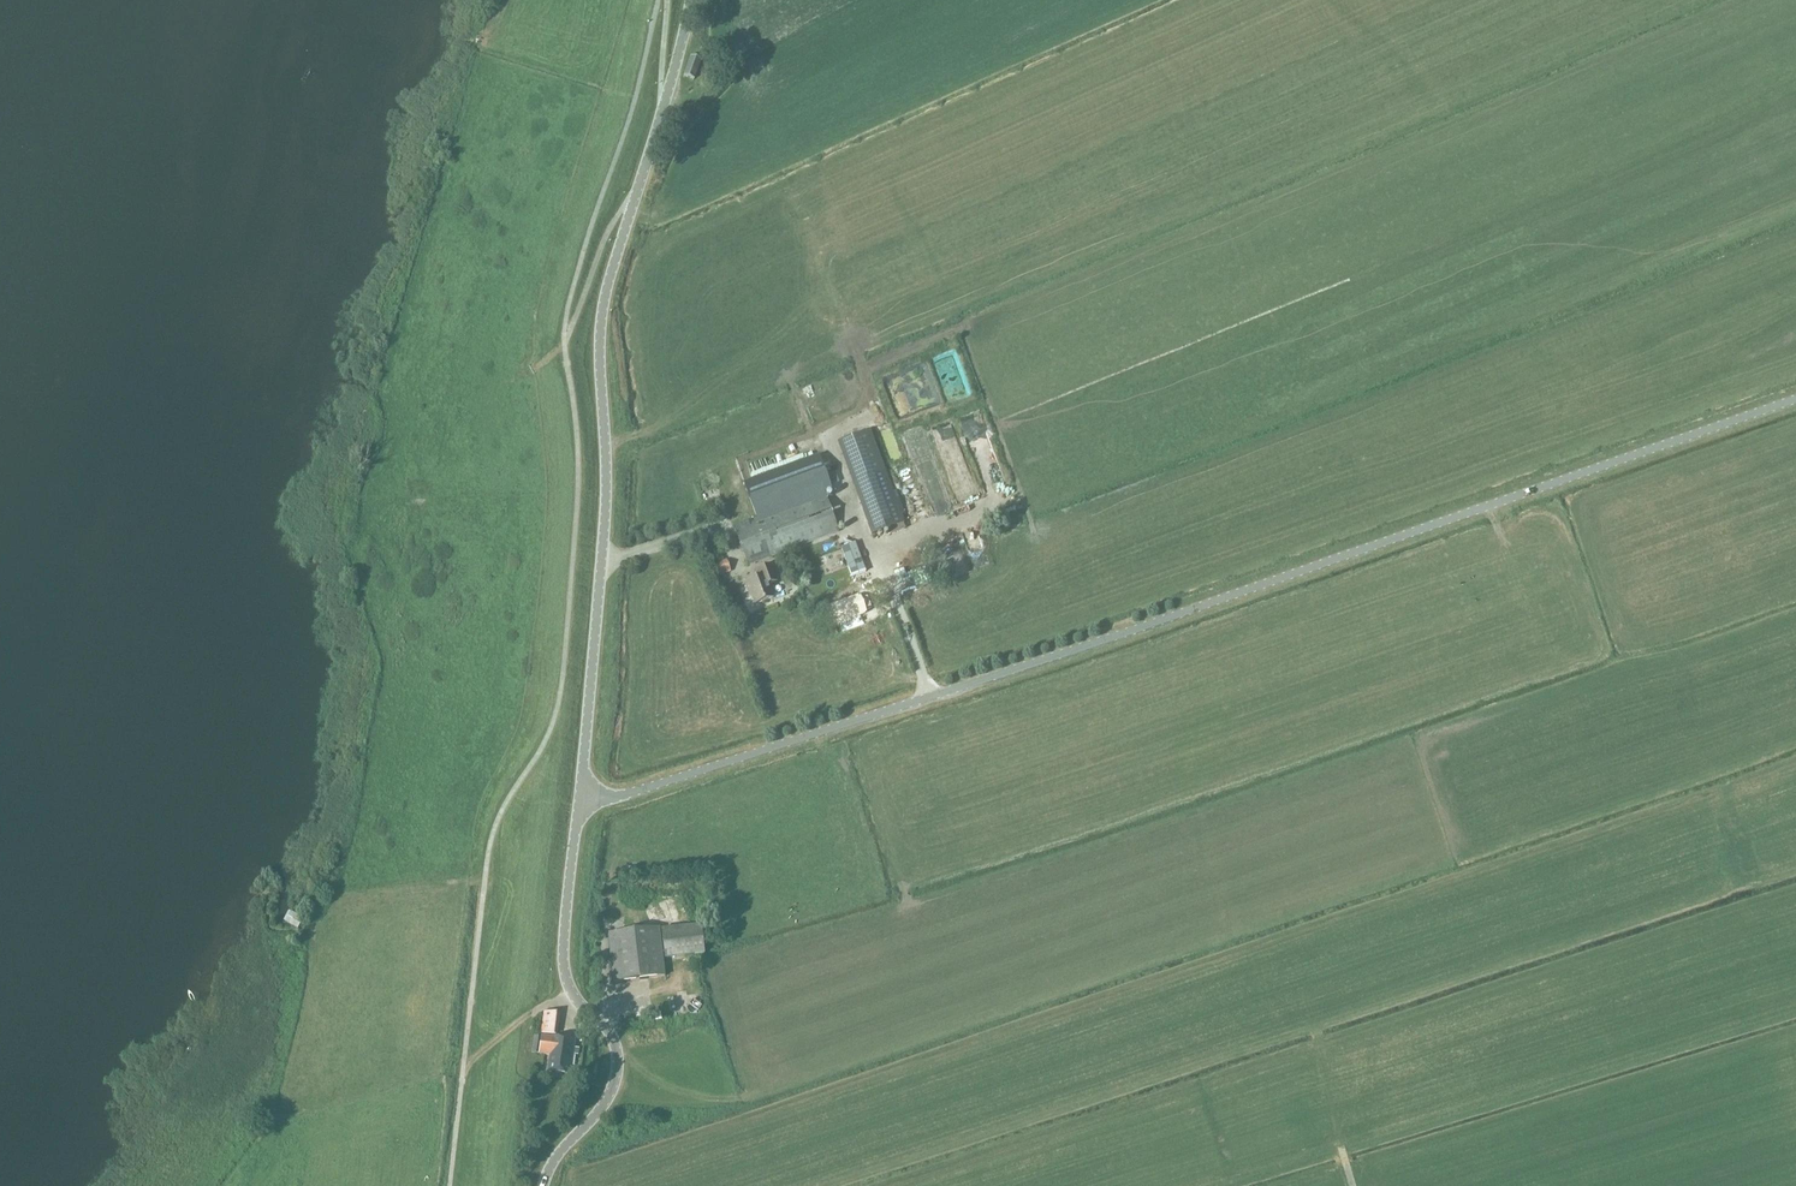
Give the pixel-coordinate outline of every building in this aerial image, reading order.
[(701,59),(690,56),(683,75),(695,79),(701,59)] [(841,442),(875,534),(904,523),(870,431),(841,442)] [(930,461),(919,433),(907,437),(918,465),(930,461)] [(977,497),(975,490),(955,495),(957,502),(977,497)] [(754,563),(769,558),(840,532),(825,492),(733,526),(748,566),(754,563)] [(921,503),(923,510),(930,508),(927,500),(921,503)] [(907,526),(886,531),(887,539),(908,534),(907,526)] [(856,544),(842,549),(853,577),(867,572),(856,544)] [(712,565),(716,577),(729,572),(725,560),(712,565)] [(756,570),(759,578),(745,583),(748,592),(750,591),(755,605),(774,597),(769,584),(777,582),(771,565),(756,570)] [(829,607),(835,623),(866,611),(862,601),(860,595),(829,607)] [(869,598),(862,601),(866,611),(873,609),(869,598)] [(663,914),(683,910),(680,898),(661,903),(663,914)] [(297,914),(291,911),(288,917),(285,922),(291,926),(298,929),(301,923),(304,917),(297,914)] [(701,924),(661,929),(665,958),(705,954),(701,924)] [(660,927),(608,933),(614,982),(666,977),(660,927)] [(660,1010),(653,1011),(654,1020),(662,1018),(660,1010)] [(544,1011),(541,1032),(558,1034),(561,1013),(544,1011)] [(575,1040),(554,1037),(534,1034),(532,1052),(550,1055),(548,1072),(570,1075),(575,1040)]
